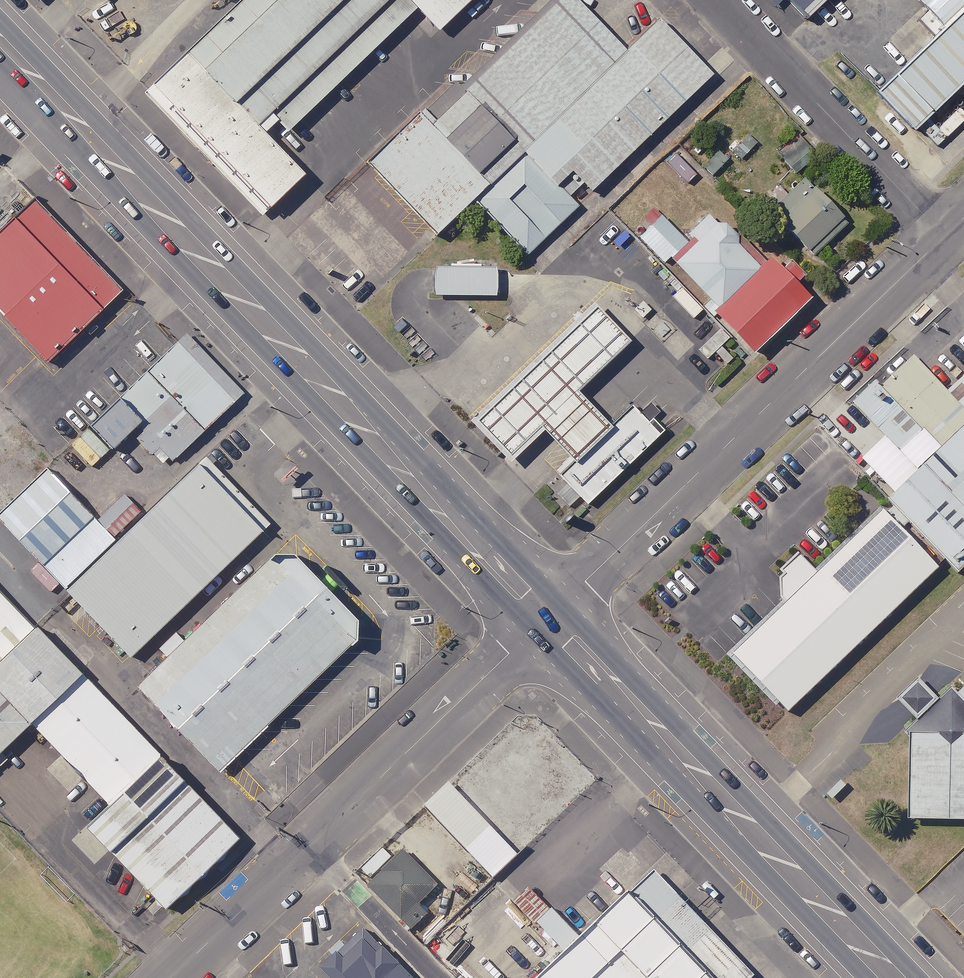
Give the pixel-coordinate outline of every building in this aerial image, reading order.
[(399,0),(250,0),(150,94),(266,217),(311,175),(283,145),(417,20),(399,0)] [(688,93),(637,39),(606,67),(542,0),(530,0),(342,175),(412,248),(447,215),(498,270),(688,93)] [(437,41),(480,0),(399,0),(437,41)] [(785,33),(819,0),(753,0),(785,33)] [(915,42),(959,0),(874,0),(915,42)] [(858,103),(892,139),(963,70),(963,1),(858,103)] [(759,143),(751,132),(732,146),(741,157),(759,143)] [(815,156),(800,137),(781,154),(797,172),(815,156)] [(848,221),(807,178),(773,211),(814,254),(848,221)] [(13,207),(0,220),(0,358),(21,379),(104,298),(13,207)] [(719,305),(720,305),(761,265),(739,243),(741,241),(712,211),(687,235),(665,213),(642,235),(667,261),(672,256),(719,305)] [(810,303),(771,261),(713,315),(753,356),(810,303)] [(493,298),(493,268),(430,268),(430,297),(493,298)] [(617,354),(580,314),(460,426),(497,466),(617,354)] [(218,409),(161,353),(95,419),(89,414),(65,439),(87,461),(112,436),(152,475),(218,409)] [(873,399),(913,442),(929,459),(963,426),(963,394),(955,384),(932,406),(901,373),(873,399)] [(913,442),(873,399),(844,426),(884,469),(913,442)] [(659,439),(627,405),(554,474),(585,508),(659,439)] [(244,541),(177,475),(97,555),(43,608),(110,675),(244,541)] [(963,545),(963,477),(930,509),(963,545)] [(15,581),(69,527),(70,526),(22,478),(0,501),(0,566),(15,581)] [(875,510),(939,579),(963,556),(963,545),(905,482),(875,510)] [(919,582),(863,522),(705,670),(761,730),(919,582)] [(15,581),(43,608),(97,555),(69,527),(15,581)] [(340,641),(260,561),(117,704),(197,783),(340,641)] [(0,624),(0,647),(11,635),(0,624)] [(11,635),(0,647),(0,734),(55,679),(11,635)] [(220,839),(61,681),(6,736),(83,813),(56,840),(137,921),(220,839)] [(903,728),(899,812),(963,816),(963,731),(903,728)] [(495,876),(519,853),(509,842),(452,782),(427,805),(495,876)] [(439,884),(403,850),(369,885),(420,935),(437,918),(420,903),(439,884)] [(650,867),(531,977),(750,977),(753,975),(650,867)] [(340,943),(303,977),(373,977),(340,943)]
